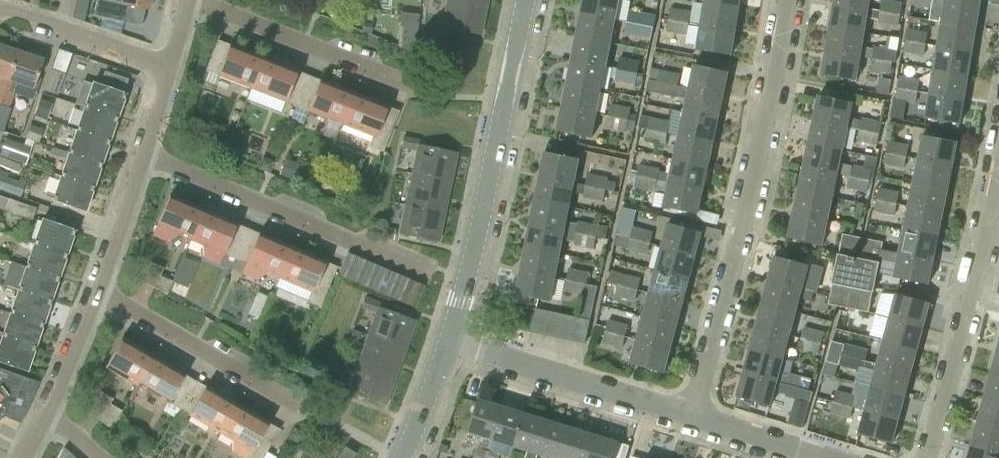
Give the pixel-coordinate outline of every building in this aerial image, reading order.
[(93,16),(124,23),(128,4),(145,8),(149,9),(151,0),(96,0),(93,16)] [(456,0),(448,0),(443,27),(481,34),(487,6),(456,0)] [(583,11),(618,18),(622,0),(585,0),(583,11)] [(706,0),(702,24),(738,30),(742,6),(706,0)] [(834,2),(869,9),(869,8),(870,0),(835,0),(834,2)] [(900,15),(902,2),(888,0),(882,0),(880,10),(880,11),(900,15)] [(911,5),(931,9),(933,0),(912,0),(911,5)] [(943,22),(978,28),(982,4),(958,0),(946,0),(943,22)] [(834,2),(830,26),(865,32),(867,18),(879,20),(878,23),(898,27),(900,15),(880,11),(880,10),(869,8),(869,9),(834,2)] [(670,8),(669,19),(689,22),(691,11),(670,8)] [(629,10),(627,20),(647,25),(653,26),(655,16),(650,14),(629,10)] [(583,11),(578,35),(613,43),(618,18),(583,11)] [(689,22),(669,19),(667,32),(687,36),(689,22)] [(627,20),(624,34),(645,38),(651,39),(653,26),(647,25),(627,20)] [(943,22),(938,46),(974,52),(978,28),(943,22)] [(738,30),(702,24),(698,48),(734,54),(738,30)] [(830,26),(826,49),(861,55),(861,57),(872,59),(893,62),(895,63),(895,61),(897,51),(885,49),(874,47),(873,49),(863,47),(865,32),(830,26)] [(414,52),(417,29),(399,27),(397,45),(397,46),(406,50),(414,54),(414,52)] [(907,29),(905,40),(926,44),(928,32),(907,29)] [(578,35),(573,59),(608,66),(613,43),(578,35)] [(926,44),(905,40),(903,53),(924,56),(926,44)] [(218,75),(251,88),(264,57),(230,44),(218,75)] [(17,51),(0,46),(0,102),(17,51)] [(938,46),(934,69),(969,76),(974,52),(938,46)] [(826,49),(822,74),(857,80),(861,57),(861,55),(826,49)] [(0,102),(0,105),(9,108),(14,93),(34,100),(41,79),(36,77),(42,60),(17,51),(0,102)] [(264,57),(251,88),(285,101),(297,71),(264,57)] [(619,57),(617,68),(638,72),(640,61),(619,57)] [(573,59),(568,82),(603,90),(608,66),(573,59)] [(872,59),(870,71),(891,74),(893,62),(872,59)] [(690,87),(725,95),(731,71),(696,63),(690,87)] [(638,72),(617,68),(615,81),(643,86),(644,81),(642,80),(643,75),(638,74),(638,72)] [(651,69),(649,78),(678,85),(680,74),(651,69)] [(934,69),(930,93),(965,99),(969,76),(934,69)] [(50,70),(43,89),(57,95),(64,75),(50,70)] [(899,76),(897,88),(918,91),(920,80),(899,76)] [(688,99),(685,111),(720,119),(725,95),(690,87),(690,88),(678,86),(678,85),(649,78),(647,91),(675,98),(676,96),(688,99)] [(308,110),(342,123),(354,93),(320,79),(308,110)] [(568,82),(563,105),(598,112),(603,90),(568,82)] [(94,83),(85,106),(118,118),(126,95),(94,83)] [(918,91),(897,88),(895,99),(915,103),(918,91)] [(354,93),(342,123),(376,137),(388,106),(354,93)] [(930,93),(926,118),(939,120),(938,127),(959,131),(960,124),(961,124),(965,99),(930,93)] [(820,95),(814,119),(848,126),(848,127),(859,130),(880,134),(880,133),(882,122),(862,118),(861,120),(850,117),(853,102),(820,95)] [(39,99),(34,114),(47,119),(52,104),(39,99)] [(611,103),(608,114),(628,119),(629,119),(630,112),(631,107),(611,103)] [(598,112),(563,105),(558,129),(593,137),(598,112)] [(85,106),(77,129),(110,140),(118,118),(85,106)] [(11,114),(0,110),(0,130),(5,132),(11,114)] [(685,111),(680,134),(715,142),(720,119),(685,111)] [(628,119),(608,114),(605,128),(626,132),(627,130),(634,131),(636,122),(628,120),(628,119)] [(641,119),(640,125),(668,132),(670,121),(649,117),(648,121),(641,119)] [(814,119),(809,142),(843,149),(848,127),(848,126),(814,119)] [(26,138),(39,143),(43,129),(30,124),(26,138)] [(668,132),(640,125),(639,128),(647,129),(644,141),(665,145),(668,132)] [(77,129),(69,152),(101,163),(110,140),(77,129)] [(859,130),(856,142),(877,146),(880,134),(859,130)] [(680,134),(675,158),(710,166),(715,142),(680,134)] [(418,151),(414,173),(452,182),(458,153),(420,145),(421,139),(403,135),(400,148),(418,151)] [(919,159),(954,166),(959,142),(924,135),(919,159)] [(26,164),(32,147),(5,138),(0,152),(0,155),(26,164)] [(888,141),(886,152),(907,156),(909,145),(888,141)] [(809,142),(804,166),(838,174),(849,176),(873,181),(875,171),(872,170),(872,169),(840,163),(843,149),(809,142)] [(66,160),(61,175),(93,186),(101,163),(69,152),(68,153),(52,148),(50,154),(66,160)] [(546,151),(541,175),(575,182),(580,158),(546,151)] [(907,156),(886,152),(883,165),(904,169),(907,156)] [(18,173),(21,165),(0,157),(0,165),(18,173)] [(639,164),(636,175),(705,190),(710,166),(675,158),(672,173),(660,171),(660,168),(639,164)] [(915,182),(950,190),(954,166),(919,159),(915,182)] [(804,166),(799,190),(833,197),(838,174),(804,166)] [(5,191),(5,193),(20,198),(25,183),(8,178),(9,174),(0,171),(0,189),(5,191)] [(414,173),(407,205),(445,213),(452,182),(414,173)] [(93,186),(61,175),(60,176),(55,174),(53,180),(58,182),(53,195),(46,192),(45,196),(85,210),(93,186)] [(586,184),(606,189),(608,178),(588,174),(586,184)] [(705,190),(636,175),(629,174),(627,185),(634,187),(634,188),(655,192),(655,190),(668,192),(665,206),(700,213),(705,190)] [(541,175),(536,198),(570,205),(573,194),(583,196),(583,198),(603,202),(606,189),(586,184),(585,185),(575,183),(575,182),(541,175)] [(849,176),(846,188),(867,193),(869,181),(873,182),(873,181),(849,176)] [(910,207),(945,214),(950,190),(915,182),(910,207)] [(878,188),(876,200),(896,204),(899,192),(878,188)] [(799,190),(794,213),(827,221),(833,197),(799,190)] [(177,234),(190,240),(203,209),(170,195),(153,234),(168,241),(177,234)] [(32,220),(36,208),(0,196),(0,209),(32,220)] [(536,198),(531,222),(597,236),(599,226),(578,221),(577,224),(567,221),(570,205),(536,198)] [(896,204),(876,200),(873,212),(894,216),(896,204)] [(445,213),(407,205),(401,233),(439,241),(445,213)] [(905,230),(940,237),(945,214),(910,207),(905,230)] [(203,209),(190,240),(202,245),(203,258),(219,264),(224,254),(236,223),(203,209)] [(827,221),(794,213),(789,237),(822,244),(827,221)] [(41,220),(33,243),(65,253),(73,230),(41,220)] [(531,222),(526,245),(561,252),(563,240),(574,242),(574,245),(594,249),(597,236),(531,222)] [(669,223),(663,246),(697,255),(703,232),(669,223)] [(618,225),(617,233),(651,242),(654,232),(633,227),(633,229),(618,225)] [(900,253),(935,261),(940,237),(905,230),(900,253)] [(267,272),(279,278),(292,247),(259,233),(246,263),(241,273),(257,280),(267,272)] [(651,242),(617,233),(614,245),(628,249),(627,251),(647,256),(651,242)] [(843,235),(839,253),(850,255),(854,237),(843,235)] [(864,239),(854,237),(850,255),(860,258),(864,239)] [(860,258),(869,260),(873,241),(864,239),(860,258)] [(31,249),(26,266),(58,276),(65,253),(33,243),(23,240),(21,246),(31,249)] [(869,260),(879,262),(880,260),(898,263),(895,277),(930,284),(935,261),(900,253),(900,254),(882,250),(883,243),(873,241),(869,260)] [(526,245),(522,269),(556,276),(561,252),(526,245)] [(663,246),(656,268),(691,278),(697,255),(663,246)] [(292,247),(279,278),(313,292),(326,261),(292,247)] [(359,258),(348,253),(347,253),(346,257),(338,275),(349,280),(359,258)] [(853,288),(863,290),(874,292),(880,263),(879,263),(879,262),(869,260),(860,258),(850,255),(839,253),(839,255),(838,255),(832,283),(843,286),(853,288)] [(775,256),(769,279),(803,288),(809,265),(775,256)] [(178,280),(194,285),(202,262),(186,257),(178,280)] [(349,280),(360,285),(370,263),(359,258),(349,280)] [(143,282),(166,295),(172,281),(160,276),(163,268),(151,262),(143,282)] [(381,267),(370,263),(360,285),(371,290),(381,267)] [(26,266),(18,289),(50,299),(58,276),(26,266)] [(392,272),(381,267),(371,290),(382,295),(392,272)] [(568,268),(566,278),(587,282),(589,272),(568,268)] [(656,268),(650,292),(684,301),(691,278),(656,268)] [(556,276),(522,269),(516,294),(551,301),(556,276)] [(611,271),(608,280),(638,289),(641,279),(611,271)] [(382,295),(393,299),(403,277),(392,272),(382,295)] [(393,299),(404,304),(414,282),(403,277),(393,299)] [(587,282),(566,278),(564,292),(585,296),(587,282)] [(769,279),(762,302),(797,311),(800,298),(812,301),(814,292),(803,289),(803,288),(769,279)] [(638,289),(608,280),(608,282),(618,285),(614,297),(635,302),(638,289)] [(425,287),(414,282),(404,304),(415,309),(425,287)] [(583,312),(597,315),(604,286),(590,282),(583,312)] [(829,305),(839,307),(843,286),(832,283),(832,285),(833,285),(829,305)] [(839,307),(849,309),(853,288),(843,286),(839,307)] [(849,309),(858,311),(863,290),(853,288),(849,309)] [(18,289),(10,312),(42,323),(50,299),(18,289)] [(863,290),(858,311),(869,313),(873,293),(874,293),(874,292),(863,290)] [(650,292),(644,316),(678,325),(684,301),(650,292)] [(889,318),(924,327),(930,303),(896,294),(889,318)] [(762,302),(756,326),(790,335),(797,311),(762,302)] [(379,307),(368,335),(406,349),(417,321),(379,307)] [(531,331),(545,334),(550,310),(536,307),(531,331)] [(545,334),(559,337),(563,313),(550,310),(545,334)] [(10,312),(3,335),(34,346),(42,323),(10,312)] [(559,337),(572,340),(577,316),(563,313),(559,337)] [(577,316),(572,340),(586,342),(591,319),(577,316)] [(644,316),(638,339),(672,348),(678,325),(644,316)] [(883,341),(918,350),(924,327),(889,318),(883,341)] [(608,320),(606,330),(626,335),(628,325),(608,320)] [(756,326),(750,349),(784,358),(790,335),(756,326)] [(804,326),(801,338),(821,343),(824,332),(804,326)] [(626,335),(606,330),(602,343),(622,348),(626,335)] [(3,335),(0,343),(0,361),(26,370),(34,346),(3,335)] [(368,335),(358,364),(395,378),(406,349),(368,335)] [(105,367),(136,385),(153,356),(121,338),(105,367)] [(821,343),(801,338),(797,350),(817,355),(821,343)] [(672,348),(638,339),(631,362),(666,371),(672,348)] [(839,366),(842,355),(845,345),(832,341),(827,362),(839,366)] [(877,365),(912,374),(918,350),(883,341),(877,365)] [(868,352),(845,345),(842,355),(872,363),(872,362),(866,361),(868,352)] [(750,349),(743,372),(788,384),(791,376),(780,373),(784,358),(750,349)] [(871,387),(906,396),(912,374),(877,365),(877,367),(871,365),(872,363),(842,355),(839,366),(863,373),(863,371),(875,374),(871,387)] [(136,385),(178,409),(185,397),(174,391),(184,374),(153,356),(136,385)] [(395,378),(358,364),(347,391),(385,405),(395,378)] [(3,416),(21,424),(39,382),(0,368),(0,419),(3,416)] [(743,372),(737,395),(755,400),(766,403),(771,405),(775,392),(786,395),(785,397),(794,399),(809,403),(810,403),(810,404),(814,392),(808,390),(788,384),(743,372)] [(791,376),(788,384),(808,390),(811,379),(791,373),(791,376)] [(985,398),(998,401),(998,377),(992,375),(985,398)] [(178,409),(220,433),(237,404),(205,386),(195,404),(185,397),(178,409)] [(867,402),(865,411),(900,420),(906,396),(871,387),(867,402)] [(836,390),(833,402),(853,407),(855,399),(856,396),(855,395),(836,390)] [(101,392),(90,411),(111,429),(121,410),(110,404),(112,399),(101,392)] [(469,431),(484,436),(480,448),(477,447),(473,457),(488,457),(490,451),(489,450),(493,439),(494,439),(504,405),(480,397),(469,431)] [(979,420),(998,426),(998,401),(985,398),(979,420)] [(850,419),(853,408),(853,407),(833,402),(830,413),(850,419)] [(220,433),(232,440),(232,451),(244,457),(263,457),(271,443),(260,436),(268,423),(237,404),(220,433)] [(494,439),(516,446),(527,412),(504,405),(494,439)] [(900,420),(865,411),(859,435),(894,444),(900,420)] [(516,446),(529,450),(526,457),(538,457),(539,453),(550,419),(527,412),(516,446)] [(554,457),(564,457),(573,426),(550,419),(539,453),(554,457)] [(973,444),(998,451),(998,426),(979,420),(973,444)] [(564,457),(588,457),(596,433),(573,426),(564,457)] [(128,444),(150,457),(157,445),(135,432),(128,444)] [(619,441),(596,433),(588,457),(614,457),(619,441)] [(619,441),(614,457),(626,457),(630,445),(619,441)] [(973,444),(969,457),(998,457),(998,451),(973,444)] [(356,454),(345,447),(338,457),(354,457),(356,454)] [(64,448),(59,457),(76,457),(64,448)]
